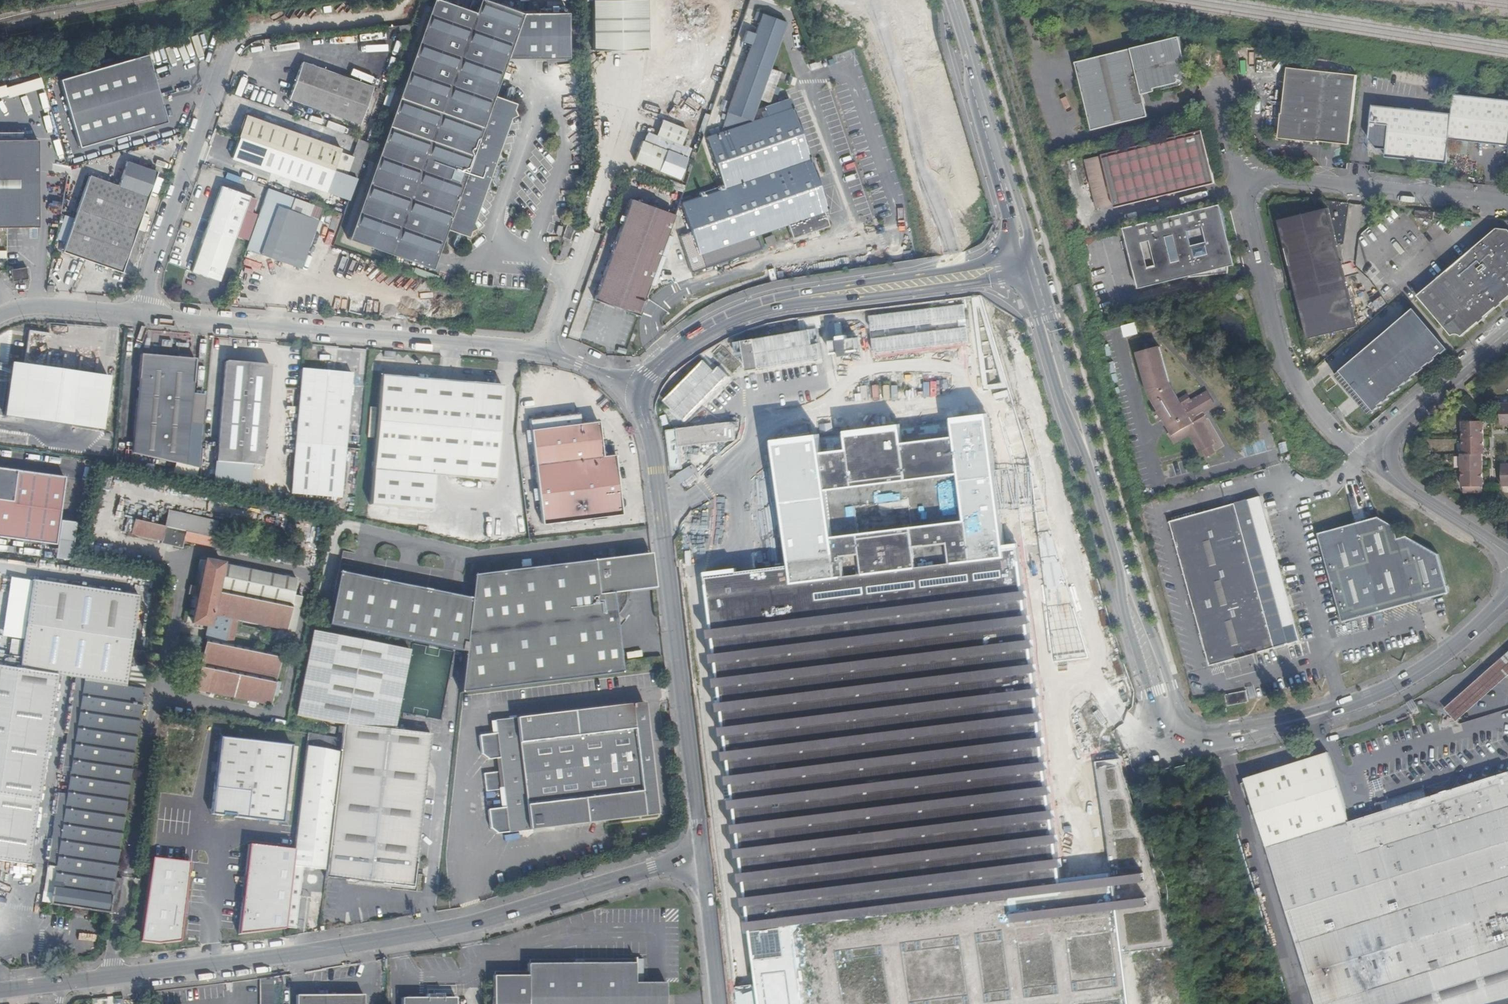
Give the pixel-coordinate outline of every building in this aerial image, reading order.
[(440,0),(432,0),(348,239),(432,269),(446,229),(467,237),(469,231),(475,228),(472,222),(509,118),(515,115),(512,109),(514,103),(493,96),(506,59),(568,58),(568,12),(522,13),(485,0),(479,0),(476,7),(469,5),(468,10),(440,0)] [(592,50),(646,49),(645,0),(591,0),(592,50)] [(726,112),(727,112),(722,131),(749,122),(749,120),(750,120),(758,98),(768,102),(779,73),(769,69),(786,22),(757,11),(754,20),(759,22),(755,34),(746,31),(742,41),(751,45),(726,112)] [(1180,37),(1076,62),(1092,130),(1149,117),(1143,95),(1181,85),(1183,81),(1185,82),(1187,82),(1188,81),(1189,80),(1190,78),(1190,76),(1189,75),(1188,74),(1189,72),(1180,37)] [(147,51),(59,78),(80,148),(167,121),(160,97),(147,51)] [(360,123),(373,86),(302,61),(289,98),(360,123)] [(1290,68),(1287,67),(1282,114),(1281,113),(1278,138),(1319,143),(1319,141),(1350,145),(1357,75),(1302,69),(1302,62),(1291,61),(1290,68)] [(238,87),(236,94),(250,98),(251,90),(238,87)] [(1372,105),(1369,139),(1377,148),(1386,149),(1385,157),(1446,163),(1449,139),(1507,146),(1507,100),(1454,94),(1452,114),(1372,105)] [(768,116),(749,122),(722,131),(706,137),(724,188),(680,203),(690,232),(679,236),(691,271),(762,248),(757,233),(786,223),(791,238),(828,225),(823,211),(827,209),(810,159),(793,107),(790,98),(765,107),(768,116)] [(239,137),(231,157),(328,191),(349,199),(356,178),(369,141),(359,138),(352,156),(341,153),(342,148),(245,114),(237,136),(239,137)] [(645,131),(634,162),(681,179),(692,148),(683,144),(689,129),(662,119),(656,135),(645,131)] [(1203,130),(1103,155),(1116,207),(1216,183),(1203,130)] [(27,227),(37,226),(37,140),(0,140),(0,227),(27,227)] [(120,179),(150,190),(156,172),(126,161),(120,179)] [(1436,172),(1416,170),(1415,178),(1435,180),(1436,172)] [(88,176),(62,251),(85,259),(117,186),(88,176)] [(119,181),(117,186),(85,259),(122,272),(149,192),(119,181)] [(220,186),(219,190),(191,270),(219,280),(234,238),(242,215),(249,217),(255,199),(248,197),(248,195),(220,186)] [(630,199),(594,300),(595,300),(638,316),(644,300),(674,215),(666,212),(630,199)] [(301,268),(319,219),(278,204),(260,254),(301,268)] [(1221,204),(1124,228),(1139,288),(1188,276),(1190,275),(1190,278),(1230,274),(1229,268),(1229,266),(1229,263),(1229,258),(1228,252),(1228,247),(1227,242),(1226,236),(1225,231),(1228,231),(1221,204)] [(1310,338),(1359,326),(1330,208),(1281,220),(1310,338)] [(1434,212),(1415,210),(1415,217),(1433,219),(1434,212)] [(241,240),(249,217),(242,215),(234,238),(241,240)] [(561,237),(569,240),(575,225),(567,222),(561,237)] [(1418,296),(1452,336),(1454,334),(1457,334),(1460,335),(1462,337),(1507,298),(1507,229),(1497,228),(1418,296)] [(773,235),(764,238),(767,247),(776,244),(773,235)] [(356,257),(351,268),(362,274),(367,262),(356,257)] [(11,271),(12,283),(30,280),(28,268),(11,271)] [(964,304),(871,315),(875,354),(969,344),(964,304)] [(1416,310),(1348,368),(1382,407),(1450,349),(1416,310)] [(799,319),(801,332),(738,342),(742,372),(825,359),(818,316),(799,319)] [(853,355),(853,350),(860,350),(859,321),(833,322),(834,355),(853,355)] [(1026,344),(1013,347),(1017,362),(1029,359),(1026,344)] [(1214,443),(1201,422),(1197,416),(1202,413),(1215,405),(1206,392),(1191,401),(1187,395),(1179,399),(1169,383),(1159,347),(1137,353),(1147,389),(1151,396),(1159,411),(1155,413),(1159,421),(1163,418),(1171,431),(1167,434),(1173,444),(1190,434),(1200,451),(1203,450),(1207,456),(1214,452),(1210,445),(1214,443)] [(714,392),(741,366),(727,351),(715,354),(722,361),(717,367),(713,368),(705,360),(680,385),(678,386),(665,398),(668,407),(661,409),(663,415),(661,417),(663,426),(665,428),(675,464),(691,459),(681,426),(716,392),(714,392)] [(190,424),(193,394),(195,359),(140,355),(133,454),(187,466),(190,424)] [(105,374),(14,362),(12,374),(6,416),(97,429),(106,430),(113,375),(105,374)] [(269,366),(224,362),(215,475),(260,479),(269,366)] [(341,498),(343,463),(346,436),(351,374),(301,369),(291,494),(314,496),(313,507),(339,510),(340,498),(341,498)] [(441,475),(484,479),(493,480),(502,385),(493,384),(449,380),(380,375),(369,503),(430,509),(433,475),(441,475)] [(898,385),(873,386),(874,400),(909,399),(909,405),(919,405),(918,392),(898,392),(898,385)] [(205,395),(193,394),(190,424),(202,425),(205,395)] [(1495,404),(1496,414),(1501,414),(1501,425),(1507,424),(1507,403),(1495,404)] [(1197,416),(1201,422),(1206,419),(1202,413),(1197,416)] [(580,414),(529,420),(541,525),(622,514),(614,455),(602,456),(601,447),(604,446),(602,429),(598,429),(597,421),(581,423),(580,414)] [(1001,546),(986,414),(768,441),(785,565),(705,575),(717,673),(748,935),(1018,903),(1013,866),(1058,861),(1015,544),(1001,546)] [(1474,416),(1462,417),(1462,438),(1484,437),(1483,421),(1474,421),(1474,416)] [(516,431),(527,526),(541,525),(529,420),(517,421),(516,431)] [(1484,437),(1462,438),(1463,454),(1482,453),(1484,453),(1484,437)] [(1463,454),(1461,454),(1461,470),(1483,470),(1482,453),(1463,454)] [(683,487),(698,480),(689,463),(674,470),(683,487)] [(0,469),(0,539),(56,547),(65,477),(0,469)] [(1483,470),(1461,470),(1462,486),(1463,486),(1482,486),(1483,486),(1483,470)] [(1170,521),(1210,666),(1300,641),(1260,497),(1170,521)] [(125,502),(123,512),(136,515),(138,505),(125,502)] [(128,520),(127,524),(134,525),(132,535),(162,541),(161,545),(182,549),(184,542),(214,548),(216,539),(214,539),(217,524),(169,513),(165,528),(128,520)] [(706,537),(717,537),(717,517),(706,517),(706,537)] [(1394,526),(1378,517),(1318,533),(1342,622),(1449,593),(1438,554),(1406,536),(1398,538),(1394,526)] [(134,525),(127,524),(125,533),(132,535),(134,525)] [(656,590),(651,555),(621,559),(625,593),(656,590)] [(471,600),(339,573),(329,626),(465,654),(461,694),(622,675),(619,648),(602,634),(615,618),(622,610),(623,609),(624,607),(625,605),(625,602),(626,600),(626,598),(626,596),(625,593),(621,559),(473,576),(471,600)] [(237,621),(294,633),(301,605),(292,603),(297,580),(206,562),(192,624),(209,628),(196,691),(270,707),(281,656),(231,646),(237,621)] [(26,866),(29,866),(58,676),(76,679),(66,749),(67,749),(75,695),(140,705),(148,654),(134,652),(134,654),(130,654),(138,597),(66,586),(32,581),(20,659),(13,658),(0,656),(0,862),(26,866)] [(619,648),(615,618),(602,634),(619,648)] [(394,731),(394,730),(396,720),(410,651),(312,632),(295,716),(329,723),(343,725),(364,727),(394,731)] [(1507,675),(1507,651),(1495,663),(1476,679),(1466,688),(1444,708),(1456,721),(1482,698),(1487,693),(1507,675)] [(1114,680),(1108,684),(1117,697),(1122,693),(1114,680)] [(144,681),(141,705),(140,708),(145,709),(145,704),(146,704),(150,682),(144,681)] [(1227,707),(1241,704),(1248,702),(1246,691),(1242,692),(1225,695),(1227,707)] [(46,885),(45,885),(44,892),(52,893),(51,905),(109,914),(110,910),(115,879),(114,879),(137,724),(140,705),(75,695),(67,749),(61,793),(60,793),(46,885)] [(499,721),(512,834),(657,817),(651,766),(651,763),(649,753),(644,704),(588,710),(499,721)] [(415,870),(430,734),(394,730),(394,731),(364,727),(343,725),(340,754),(326,871),(325,879),(338,880),(413,888),(415,870)] [(308,735),(306,747),(326,751),(328,738),(308,735)] [(339,740),(328,738),(326,751),(337,753),(339,740)] [(223,815),(225,816),(234,741),(220,739),(212,811),(214,811),(216,815),(217,817),(223,817),(223,815)] [(234,741),(225,816),(234,817),(234,819),(283,824),(284,812),(285,805),(291,747),(234,741)] [(306,747),(295,849),(286,928),(296,929),(303,868),(326,871),(340,754),(337,753),(326,751),(306,747)] [(1316,1003),(1507,1003),(1507,771),(1427,797),(1424,787),(1375,803),(1377,812),(1363,817),(1349,822),(1327,753),(1244,778),(1316,1003)] [(1109,855),(1121,952),(1175,946),(1118,760),(1098,763),(1109,855)] [(286,928),(295,849),(249,845),(239,935),(286,928)] [(189,864),(152,860),(140,942),(158,945),(180,941),(189,864)] [(110,910),(109,914),(116,915),(122,880),(115,879),(110,910)] [(1122,962),(1072,968),(1068,944),(1016,951),(1013,926),(822,949),(828,1003),(1128,1003),(1122,962)] [(631,962),(525,963),(525,975),(490,975),(491,1003),(663,1003),(663,982),(631,982),(631,962)] [(275,977),(262,979),(262,1003),(275,1003),(275,977)] [(787,981),(732,987),(733,1003),(791,1003),(787,981)] [(298,995),(298,1003),(365,1003),(365,994),(298,995)] [(457,998),(445,998),(445,994),(429,994),(428,998),(403,998),(403,1003),(457,1003),(457,998)]
